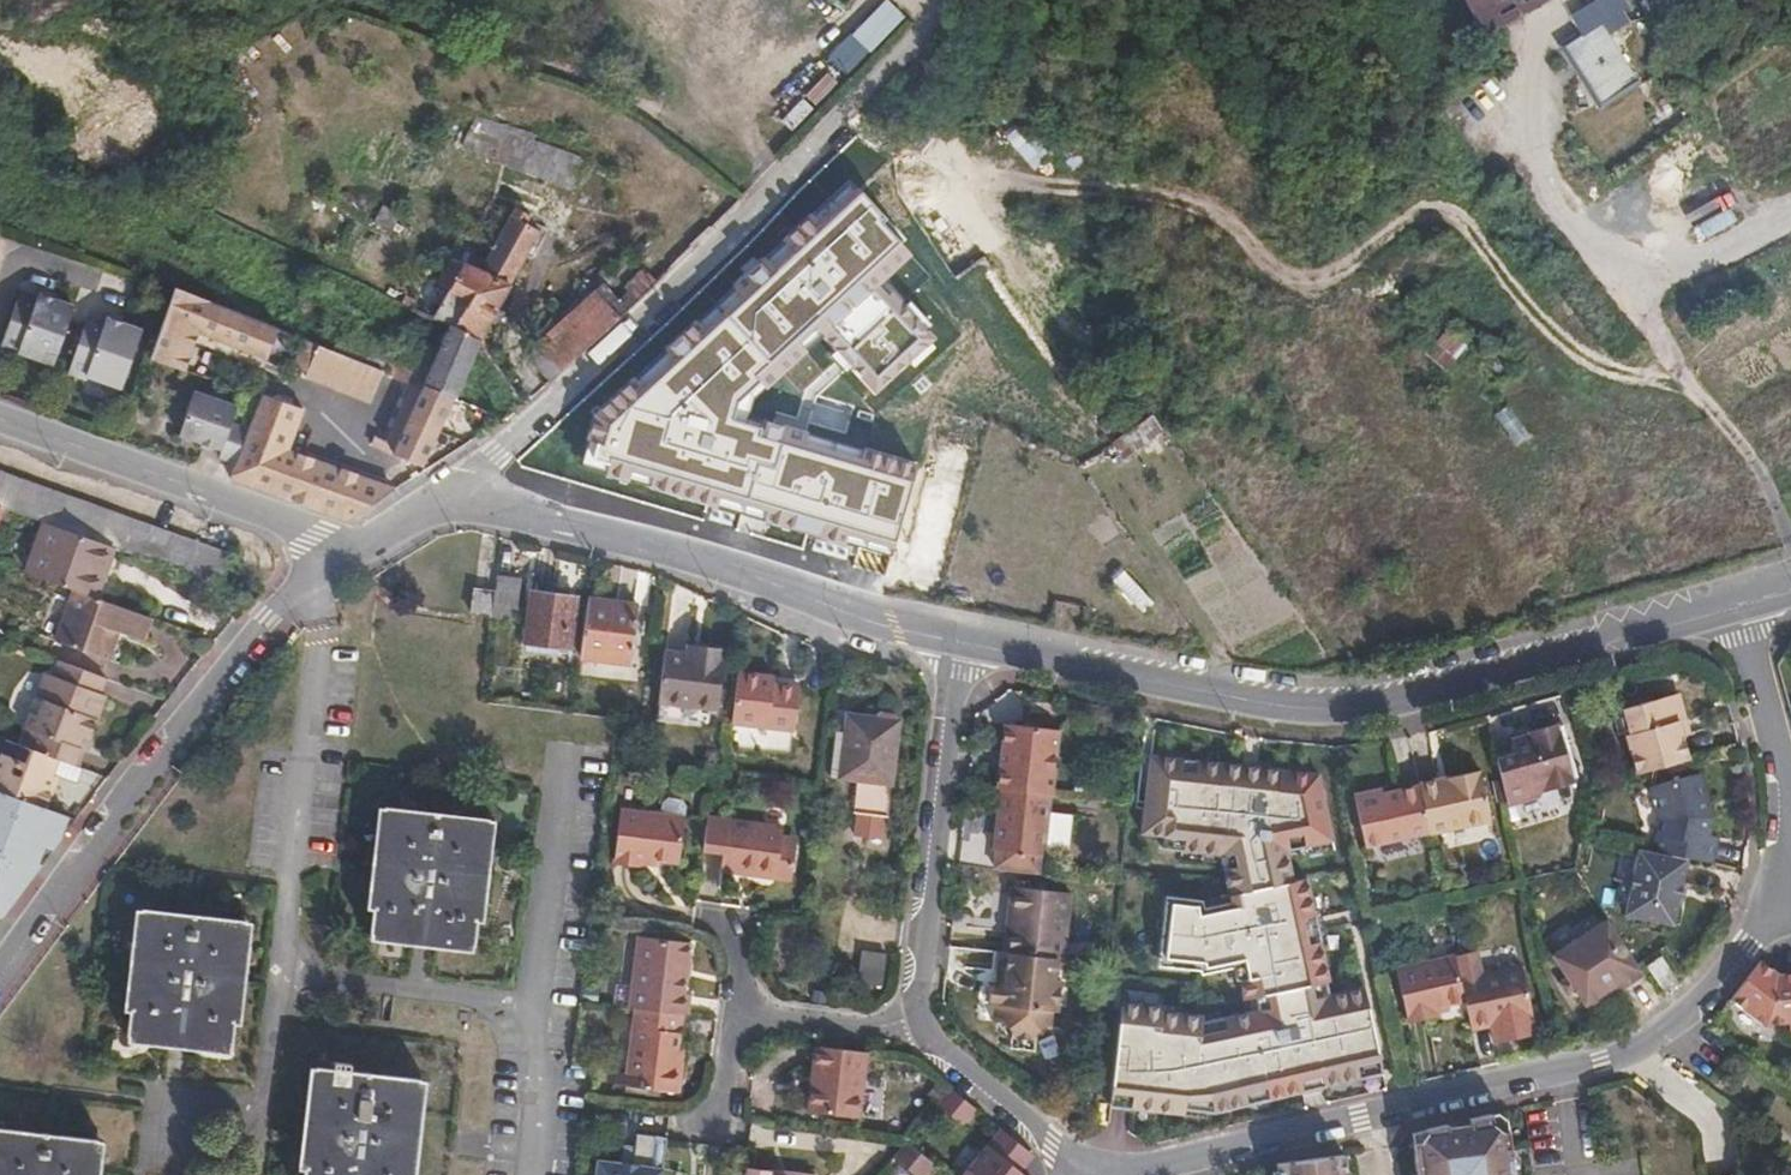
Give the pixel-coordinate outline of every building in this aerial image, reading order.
[(843,75),(901,15),(885,0),(878,0),(853,27),(824,0),(789,0),(777,12),(843,75)] [(1473,34),(1487,26),(1530,0),(1452,0),(1473,34)] [(1605,37),(1599,30),(1575,0),(1572,0),(1569,6),(1556,15),(1562,25),(1555,45),(1592,100),(1627,73),(1605,37)] [(1606,0),(1575,0),(1599,30),(1617,16),(1606,0)] [(800,91),(809,103),(833,87),(824,74),(800,91)] [(798,97),(777,119),(789,130),(810,108),(798,97)] [(1001,140),(1035,167),(1052,146),(1018,119),(1001,140)] [(576,183),(585,150),(470,122),(461,155),(576,183)] [(912,254),(849,187),(598,408),(584,435),(590,451),(608,462),(606,476),(891,561),(917,462),(865,447),(863,458),(781,438),(783,426),(734,414),(735,400),(758,383),(764,394),(806,353),(798,344),(816,331),(876,395),(936,335),(883,280),(912,254)] [(1704,237),(1736,221),(1729,207),(1696,224),(1704,237)] [(480,342),(522,273),(542,236),(528,229),(534,217),(520,209),(489,260),(482,274),(454,259),(441,282),(452,289),(436,316),(457,325),(480,342)] [(489,260),(461,244),(452,257),(454,259),(482,274),(489,260)] [(621,318),(655,285),(657,283),(643,270),(623,287),(626,293),(611,307),(621,318)] [(79,302),(64,297),(48,292),(42,290),(40,294),(21,286),(18,287),(0,337),(0,346),(23,354),(25,349),(60,360),(79,302)] [(50,286),(48,292),(64,297),(66,292),(50,286)] [(594,344),(621,318),(611,307),(604,299),(608,295),(601,288),(541,342),(564,370),(594,344)] [(281,329),(198,297),(177,290),(152,359),(189,371),(202,337),(269,361),(281,329)] [(455,397),(480,342),(457,325),(436,316),(417,309),(412,307),(409,336),(404,352),(380,345),(372,365),(411,380),(455,397)] [(139,319),(125,314),(123,320),(137,325),(139,319)] [(129,388),(149,329),(137,325),(123,320),(113,317),(111,322),(92,315),(71,373),(90,380),(91,380),(94,376),(129,388)] [(564,370),(541,342),(527,354),(551,381),(564,370)] [(367,402),(379,370),(312,344),(300,376),(367,402)] [(423,468),(455,397),(411,380),(408,386),(422,392),(392,453),(423,468)] [(241,463),(252,429),(236,424),(242,406),(202,393),(187,435),(209,443),(225,448),(223,457),(241,463)] [(305,412),(296,408),(263,397),(252,429),(241,463),(235,480),(351,521),(385,498),(396,491),(290,454),(305,412)] [(1513,404),(1497,410),(1510,444),(1527,437),(1513,404)] [(223,457),(225,448),(209,443),(208,452),(223,457)] [(0,475),(0,509),(3,510),(48,526),(119,551),(219,587),(230,557),(0,475)] [(119,551),(48,526),(32,574),(60,584),(79,590),(102,599),(119,551)] [(1141,613),(1151,603),(1121,569),(1110,579),(1141,613)] [(516,616),(522,580),(497,576),(495,590),(491,613),(516,616)] [(75,601),(79,590),(60,584),(56,595),(75,601)] [(491,613),(495,590),(474,588),(472,612),(491,615),(491,613)] [(102,599),(79,590),(75,601),(56,595),(40,640),(120,668),(131,636),(145,641),(154,617),(102,599)] [(568,648),(574,598),(530,592),(523,642),(568,648)] [(630,664),(639,607),(586,600),(578,657),(630,664)] [(697,650),(699,638),(685,636),(683,648),(697,650)] [(717,707),(726,641),(699,638),(697,650),(683,648),(663,646),(655,699),(717,707)] [(101,698),(108,675),(88,668),(63,659),(55,680),(43,685),(39,695),(62,703),(100,717),(106,701),(101,698)] [(794,735),(800,683),(786,680),(773,678),(774,669),(740,666),(732,727),(794,735)] [(786,680),(788,671),(774,669),(773,678),(786,680)] [(1681,732),(1675,712),(1684,710),(1679,693),(1667,688),(1639,696),(1629,698),(1622,701),(1628,730),(1625,731),(1636,771),(1686,757),(1688,757),(1681,732)] [(89,745),(100,717),(62,703),(39,695),(25,733),(31,735),(24,750),(39,755),(62,764),(71,767),(80,742),(89,745)] [(1689,729),(1684,710),(1675,712),(1681,732),(1689,729)] [(1055,795),(1064,724),(1008,716),(998,788),(1002,789),(1055,795)] [(881,821),(894,723),(845,718),(842,737),(836,781),(852,783),(848,817),(881,821)] [(1571,781),(1559,727),(1527,734),(1530,748),(1513,751),(1495,755),(1505,801),(1524,797),(1522,792),(1532,790),(1571,781)] [(1530,748),(1527,734),(1510,738),(1513,751),(1530,748)] [(836,781),(842,737),(833,736),(827,779),(836,781)] [(85,757),(89,745),(80,742),(71,767),(78,769),(82,756),(85,757)] [(62,764),(39,755),(24,750),(9,744),(4,758),(0,759),(0,791),(48,810),(58,784),(55,782),(62,764)] [(1183,1116),(1382,1072),(1362,985),(1314,997),(1313,986),(1329,981),(1310,874),(1291,878),(1287,854),(1330,844),(1318,772),(1249,763),(1152,750),(1141,844),(1216,855),(1223,906),(1198,913),(1197,904),(1159,900),(1151,969),(1194,976),(1228,968),(1234,1011),(1200,1017),(1117,1002),(1103,1108),(1118,1109),(1183,1116)] [(1490,817),(1479,767),(1417,779),(1417,781),(1427,830),(1428,831),(1490,817)] [(683,824),(690,778),(632,770),(628,797),(625,826),(642,829),(643,819),(658,821),(683,824)] [(1712,817),(1699,772),(1649,785),(1659,819),(1652,851),(1685,857),(1688,858),(1711,862),(1716,839),(1708,834),(1712,817)] [(1427,830),(1417,781),(1381,788),(1380,782),(1350,789),(1362,844),(1427,830)] [(1046,862),(1055,795),(1002,789),(993,857),(1046,862)] [(2,916),(41,865),(46,850),(54,852),(65,837),(69,817),(48,810),(0,791),(0,916),(2,916)] [(486,822),(382,810),(367,936),(471,949),(486,822)] [(781,834),(783,821),(708,811),(703,849),(723,852),(720,866),(776,874),(780,842),(781,834)] [(657,832),(658,821),(643,819),(642,829),(657,832)] [(798,844),(800,836),(781,834),(780,842),(798,844)] [(793,878),(798,844),(780,842),(776,874),(775,876),(793,878)] [(1675,928),(1688,858),(1685,857),(1652,851),(1641,849),(1626,917),(1675,928)] [(1044,875),(1046,862),(993,857),(992,868),(1044,875)] [(1063,958),(1071,892),(1012,883),(1005,951),(1057,957),(1063,958)] [(243,920),(141,909),(126,1037),(228,1049),(243,920)] [(1643,971),(1604,916),(1550,952),(1565,973),(1574,985),(1585,1001),(1591,999),(1595,999),(1603,993),(1604,990),(1613,984),(1617,989),(1643,971)] [(685,992),(692,941),(635,935),(625,1005),(634,1006),(680,1012),(687,1013),(690,993),(685,992)] [(1459,973),(1454,948),(1394,962),(1406,1016),(1436,1010),(1434,1002),(1451,999),(1464,995),(1459,973)] [(879,987),(884,954),(859,950),(854,983),(879,987)] [(1001,983),(1005,951),(998,950),(994,981),(1001,983)] [(1679,976),(1659,950),(1646,963),(1666,987),(1679,976)] [(1058,1011),(1061,981),(1055,979),(1057,957),(1005,951),(1001,983),(987,980),(984,1002),(993,1004),(990,1020),(1001,1022),(1009,1034),(1027,1037),(1037,1025),(1050,1027),(1052,1011),(1058,1011)] [(1786,970),(1787,982),(1780,982),(1778,971),(1761,957),(1731,998),(1768,1028),(1790,1027),(1790,970),(1786,970)] [(1532,1012),(1522,960),(1459,973),(1464,995),(1465,998),(1471,1024),(1488,1020),(1485,1013),(1500,1009),(1503,1018),(1532,1012)] [(1787,982),(1786,970),(1778,971),(1780,982),(1787,982)] [(1574,985),(1565,973),(1557,978),(1565,991),(1574,985)] [(1452,1006),(1451,999),(1434,1002),(1436,1010),(1452,1006)] [(686,1079),(689,1055),(675,1052),(676,1037),(680,1012),(634,1006),(626,1072),(686,1079)] [(1503,1018),(1500,1009),(1485,1013),(1488,1020),(1503,1018)] [(689,1055),(690,1039),(676,1037),(675,1052),(689,1055)] [(845,1115),(851,1067),(864,1069),(867,1051),(826,1046),(813,1044),(805,1110),(845,1115)] [(858,1116),(864,1069),(851,1067),(845,1115),(858,1116)] [(313,1070),(300,1174),(405,1174),(417,1081),(313,1070)] [(983,1116),(951,1089),(950,1089),(936,1107),(947,1117),(968,1134),(983,1116)] [(1515,1132),(1506,1133),(1496,1122),(1495,1112),(1433,1127),(1431,1128),(1432,1133),(1421,1144),(1418,1146),(1423,1174),(1521,1174),(1515,1132)] [(1033,1155),(999,1129),(987,1143),(1021,1171),(1033,1155)] [(0,1130),(0,1174),(91,1174),(95,1140),(0,1130)] [(598,1156),(595,1174),(662,1174),(663,1164),(667,1136),(667,1134),(637,1130),(636,1140),(635,1146),(623,1145),(621,1159),(598,1156)] [(907,1140),(892,1158),(912,1174),(932,1174),(938,1167),(907,1140)] [(1021,1171),(987,1143),(961,1174),(1026,1174),(1021,1171)] [(1342,1157),(1277,1166),(1279,1174),(1345,1174),(1342,1157)] [(767,1174),(767,1168),(746,1165),(745,1174),(767,1174)]
